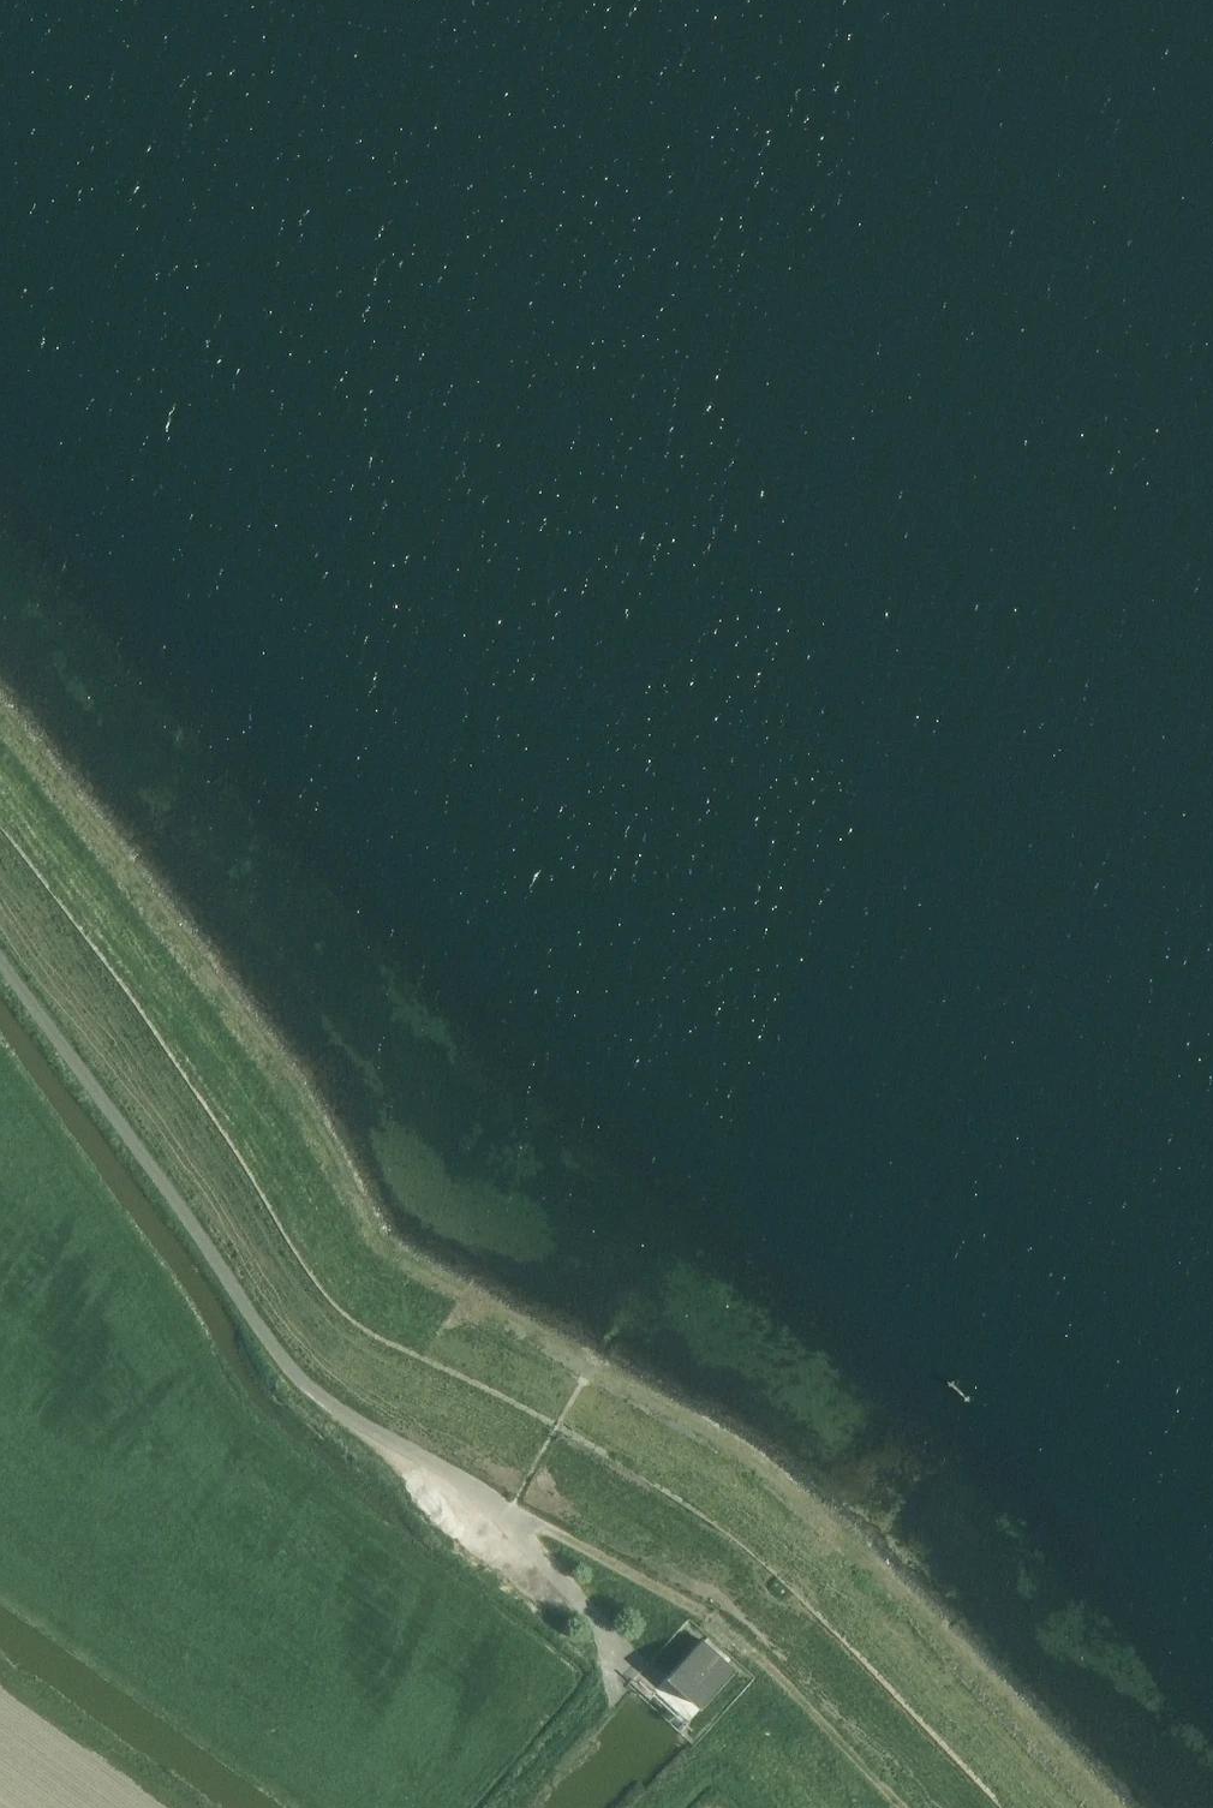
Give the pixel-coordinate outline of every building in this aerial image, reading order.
[(670,1674),(704,1705),(736,1672),(703,1640),(670,1674)]
